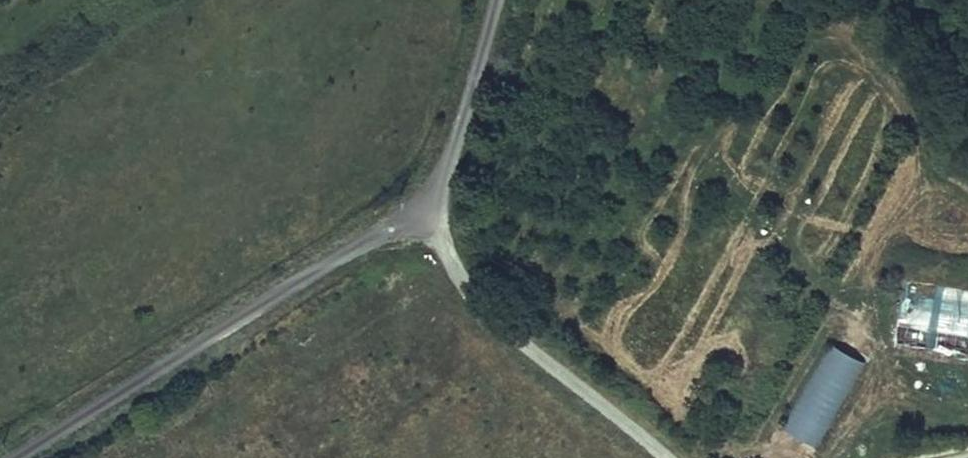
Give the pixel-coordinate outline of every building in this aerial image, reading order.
[(820,446),(861,356),(826,340),(785,430),(820,446)]
